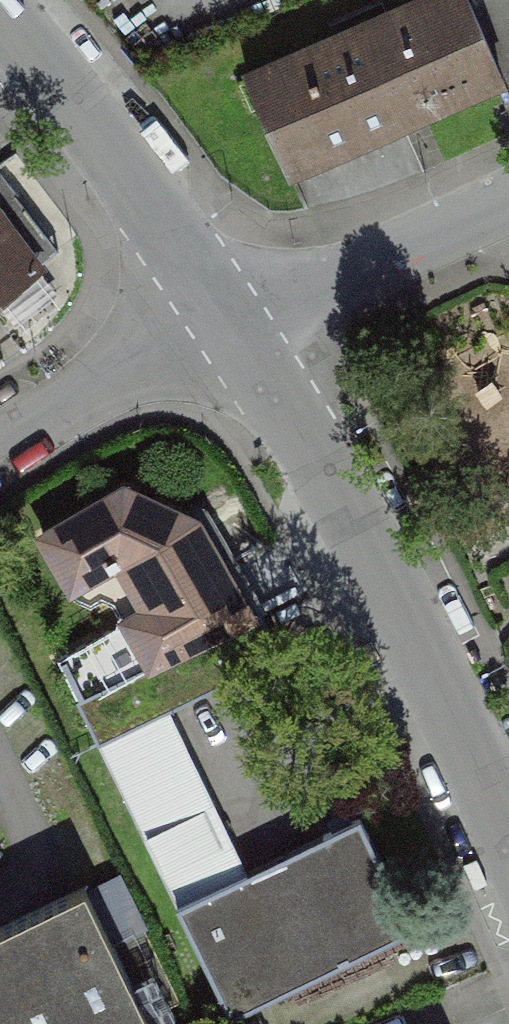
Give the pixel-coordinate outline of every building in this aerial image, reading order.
[(287,170),(502,77),(469,0),(422,0),(247,75),(287,170)] [(39,268),(0,216),(0,297),(39,268)] [(463,398),(492,487),(508,482),(508,384),(463,398)] [(124,619),(149,665),(250,616),(195,522),(125,488),(42,533),(71,586),(119,559),(145,608),(124,619)] [(259,611),(250,616),(149,665),(77,701),(99,746),(158,717),(281,656),(259,611)] [(99,746),(179,906),(238,877),(158,717),(99,746)] [(359,817),(238,877),(179,906),(177,908),(232,1017),(414,927),(359,817)] [(148,1017),(179,1001),(144,928),(112,944),(84,886),(0,927),(0,1023),(151,1023),(148,1017)]
